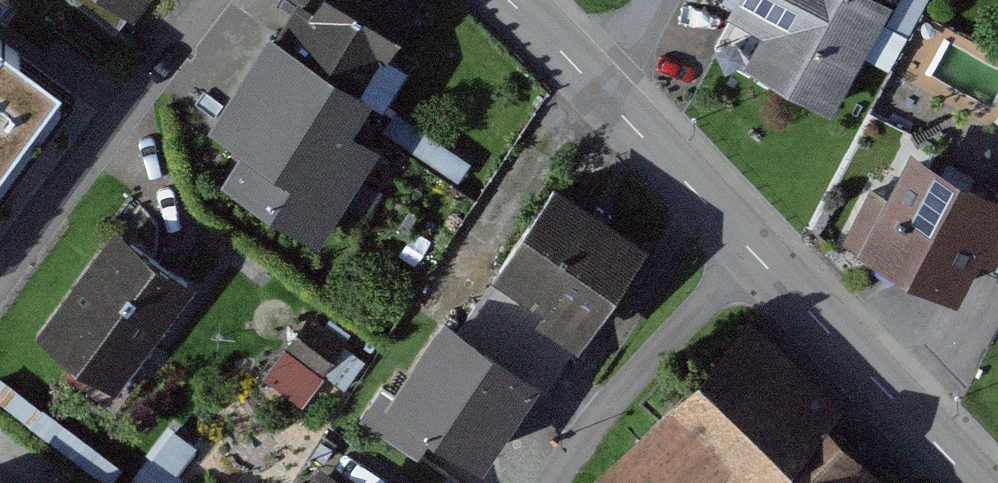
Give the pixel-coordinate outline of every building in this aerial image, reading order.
[(128,28),(151,0),(94,0),(128,28)] [(287,34),(270,23),(206,121),(241,144),(223,172),(319,235),(336,209),(363,227),(389,187),(363,169),(381,141),(352,122),(372,92),(365,87),(422,0),(310,0),(287,34)] [(735,17),(783,45),(768,70),(838,111),(900,4),(894,0),(745,0),(735,17)] [(80,85),(0,24),(0,189),(80,85)] [(997,262),(997,180),(920,132),(860,232),(974,301),(997,262)] [(647,243),(562,178),(495,267),(580,331),(647,243)] [(204,286),(124,224),(42,328),(123,390),(204,286)] [(536,357),(432,291),(368,391),(471,457),(536,357)] [(308,378),(351,323),(313,294),(270,349),(308,378)] [(753,315),(612,470),(627,482),(714,482),(715,482),(895,482),(896,482),(822,415),(840,394),(753,315)]
